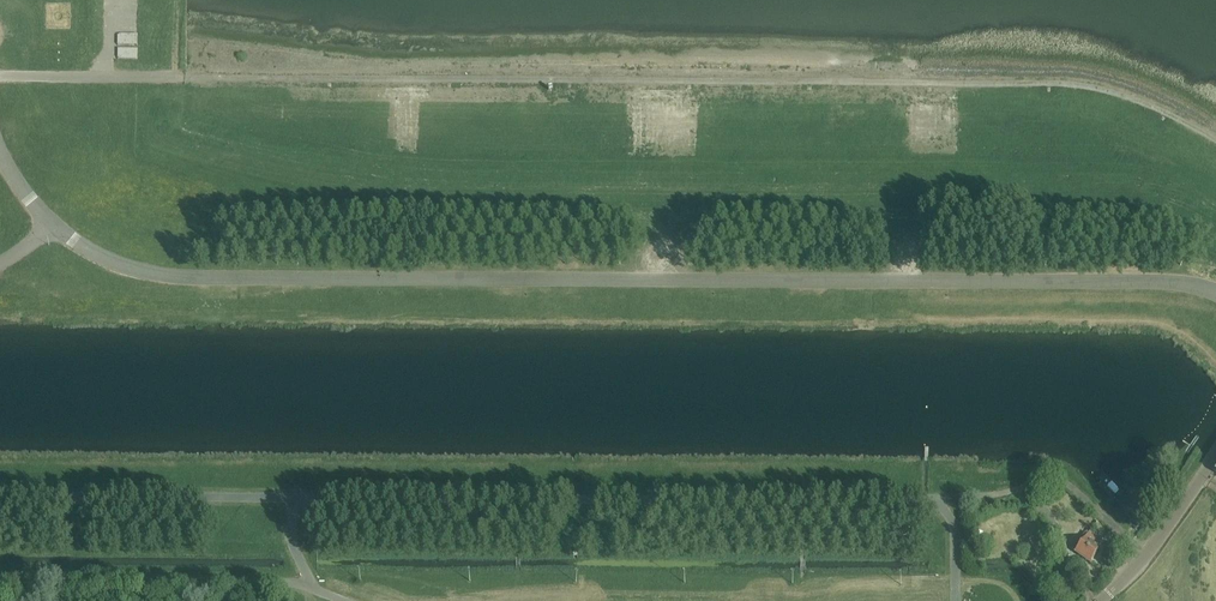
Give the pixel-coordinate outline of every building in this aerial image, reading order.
[(1140,515),(1143,518),(1152,506),(1148,503),(1140,515)] [(1084,540),(1088,534),(1089,535),(1098,522),(1085,513),(1078,521),(1077,521),(1074,525),(1085,533),(1081,538),(1084,540)] [(1136,517),(1130,526),(1136,530),(1142,521),(1136,517)] [(1084,540),(1075,553),(1090,564),(1100,550),(1096,547),(1099,542),(1096,541),(1096,540),(1089,535),(1088,534),(1084,540)]
